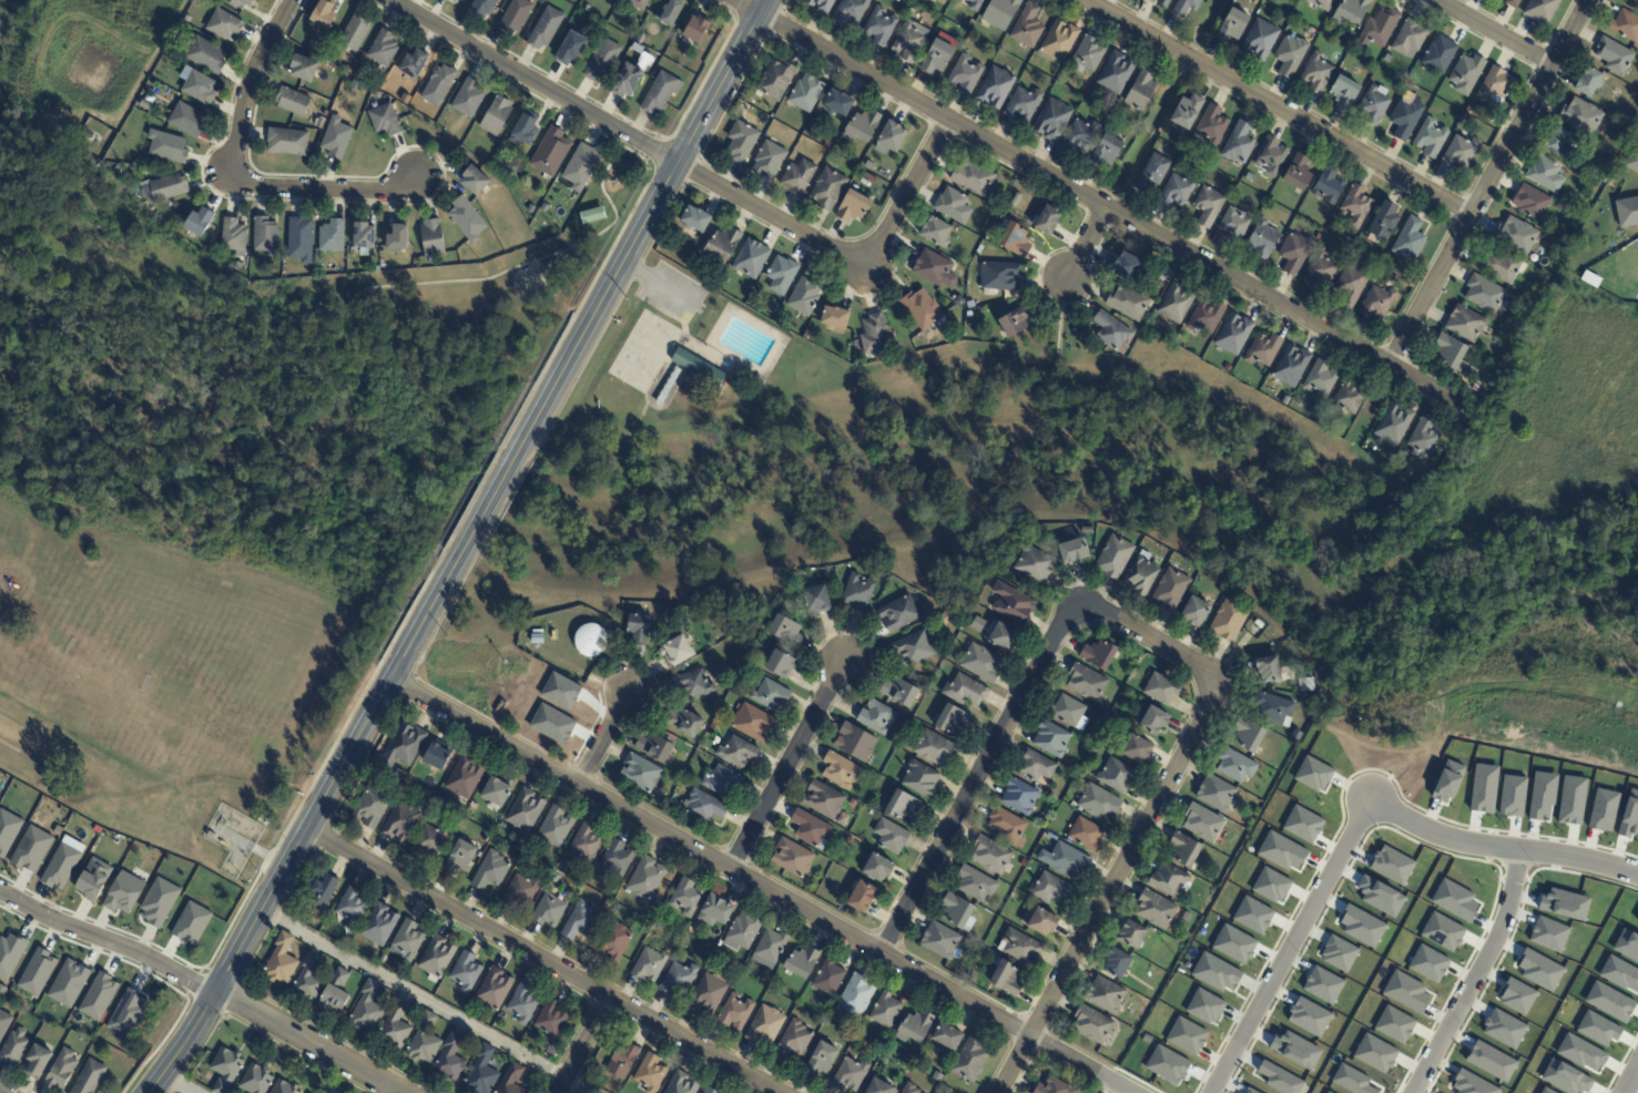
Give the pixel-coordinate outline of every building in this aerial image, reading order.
[(226,1),(227,0),(255,0),(254,1),(258,3),(257,4),(255,9),(251,6),(250,8),(246,6),(243,11),(226,1)] [(311,21),(322,0),(325,0),(335,6),(330,16),(335,18),(328,30),(311,21)] [(469,10),(475,0),(499,0),(490,17),(487,14),(484,19),(475,13),(475,12),(469,10)] [(498,28),(513,0),(526,0),(533,4),(518,32),(515,31),(512,35),(498,28)] [(625,2),(627,0),(650,0),(643,12),(625,2)] [(654,18),(664,0),(671,0),(680,0),(682,1),(682,2),(685,3),(672,28),(654,18)] [(804,2),(805,0),(836,0),(826,17),(815,10),(818,4),(816,3),(814,8),(804,2)] [(832,19),(842,0),(873,0),(867,10),(866,10),(857,25),(851,22),(852,20),(847,19),(844,25),(832,19)] [(973,3),(967,0),(985,0),(978,12),(969,8),(973,3)] [(981,19),(993,0),(1024,0),(1005,33),(988,24),(989,23),(981,19)] [(1172,13),(1179,0),(1204,0),(1198,12),(1190,8),(1184,19),(1172,13)] [(1305,1),(1306,0),(1336,0),(1329,12),(1312,3),(1311,4),(1305,1)] [(1344,1),(1345,0),(1375,0),(1361,25),(1336,12),(1341,3),(1343,4),(1344,1)] [(1507,1),(1505,0),(1522,0),(1517,10),(1506,3),(1507,1)] [(1524,14),(1532,0),(1562,0),(1548,28),(1524,14)] [(1030,1),(1041,8),(1036,19),(1041,22),(1040,24),(1046,28),(1034,49),(1023,43),(1021,44),(1009,38),(1029,1),(1030,1)] [(915,3),(919,7),(915,13),(910,10),(915,3)] [(884,11),(883,16),(885,17),(886,17),(888,18),(888,19),(889,20),(893,16),(899,19),(884,49),(872,42),(875,37),(872,34),(869,40),(861,35),(877,4),(885,9),(884,11)] [(547,48),(542,44),(539,51),(526,43),(548,6),(566,17),(548,48),(547,48)] [(1242,12),(1251,17),(1239,41),(1232,38),(1229,44),(1217,38),(1233,7),(1242,12)] [(244,24),(236,37),(232,34),(230,39),(226,38),(224,41),(204,29),(216,8),(244,24)] [(1402,13),(1403,14),(1384,49),(1361,35),(1371,18),(1375,20),(1383,8),(1390,11),(1391,8),(1402,13)] [(1624,9),(1637,17),(1637,42),(1637,44),(1609,29),(1614,20),(1616,22),(1624,9)] [(356,16),(363,20),(364,18),(369,21),(366,27),(369,29),(356,53),(338,42),(354,14),(356,16)] [(693,17),(698,19),(699,16),(711,22),(700,44),(682,35),(690,21),(690,20),(692,16),(693,17)] [(1271,24),(1281,31),(1264,62),(1257,59),(1260,52),(1254,49),(1250,57),(1240,51),(1259,18),(1271,24)] [(1410,19),(1421,24),(1421,27),(1430,31),(1415,61),(1393,49),(1408,18),(1410,19)] [(912,64),(901,59),(905,52),(903,50),(899,55),(891,50),(908,19),(932,32),(913,65),(912,64)] [(1066,29),(1067,29),(1070,24),(1081,31),(1062,64),(1054,59),(1051,63),(1037,55),(1058,19),(1067,24),(1065,28),(1066,29)] [(384,30),(394,35),(391,41),(397,44),(396,47),(399,49),(387,69),(366,55),(381,29),(384,30)] [(582,37),(589,41),(574,67),(570,64),(569,68),(556,60),(557,58),(556,58),(570,31),(582,37)] [(196,35),(225,52),(220,61),(225,64),(218,76),(184,58),(189,49),(184,45),(190,33),(195,37),(196,35)] [(645,37),(642,44),(637,41),(640,33),(645,37)] [(1088,34),(1099,40),(1097,44),(1107,49),(1095,73),(1086,68),(1082,74),(1075,70),(1078,65),(1072,62),(1087,33),(1088,34)] [(1289,37),(1295,40),(1295,38),(1302,41),(1303,40),(1311,44),(1292,81),(1279,73),(1284,63),(1274,58),(1286,35),(1289,37)] [(1448,40),(1451,41),(1449,41),(1459,47),(1444,75),(1422,63),(1427,54),(1426,53),(1427,51),(1428,52),(1433,42),(1435,43),(1439,35),(1448,40)] [(1629,70),(1624,78),(1606,69),(1609,63),(1597,57),(1600,50),(1597,48),(1604,37),(1637,54),(1631,64),(1632,65),(1630,69),(1629,68),(1629,70)] [(607,76),(602,73),(596,83),(582,75),(604,38),(622,49),(607,76)] [(937,39),(955,49),(943,72),(936,69),(933,75),(920,69),(927,57),(926,55),(936,38),(937,39)] [(634,43),(643,49),(640,53),(631,49),(634,43)] [(419,51),(430,57),(417,80),(399,70),(407,54),(413,58),(417,49),(419,51)] [(1116,51),(1126,57),(1126,58),(1133,63),(1133,62),(1138,64),(1120,96),(1116,94),(1113,100),(1103,94),(1106,89),(1097,83),(1115,50),(1116,51)] [(1329,64),(1336,68),(1321,95),(1310,90),(1313,83),(1311,82),(1310,83),(1301,79),(1310,62),(1309,62),(1312,55),(1313,57),(1316,51),(1324,54),(1321,60),(1323,61),(1323,60),(1326,62),(1329,64)] [(315,70),(309,83),(288,74),(291,69),(287,68),(294,53),(317,63),(315,70)] [(973,64),(975,67),(974,68),(976,69),(978,64),(985,68),(970,96),(958,90),(960,84),(957,83),(956,85),(948,81),(963,53),(971,58),(968,64),(971,65),(971,64),(973,64)] [(1477,55),(1488,62),(1468,98),(1455,90),(1458,85),(1449,81),(1464,55),(1469,59),(1471,58),(1474,60),(1476,55),(1477,55)] [(782,64),(783,65),(784,61),(797,68),(780,102),(756,90),(760,82),(760,81),(764,72),(765,73),(772,60),(782,64)] [(634,90),(630,98),(625,95),(622,99),(610,92),(611,90),(610,89),(625,62),(644,72),(634,90)] [(452,70),(458,72),(438,108),(420,99),(433,76),(431,76),(437,67),(441,69),(442,65),(450,70),(450,68),(452,70)] [(1005,71),(1009,73),(1017,78),(1000,111),(990,105),(993,102),(990,100),(987,105),(976,99),(994,65),(1003,71),(1004,70),(1005,71)] [(1146,67),(1157,72),(1152,80),(1159,84),(1143,113),(1125,102),(1144,65),(1146,67)] [(1495,67),(1507,73),(1506,74),(1516,80),(1505,100),(1497,94),(1492,104),(1477,96),(1495,65),(1495,67)] [(1605,76),(1601,80),(1604,84),(1601,89),(1597,90),(1591,99),(1576,89),(1589,67),(1593,70),(1594,68),(1596,70),(1605,75),(1605,76)] [(193,70),(217,83),(213,92),(217,95),(210,108),(182,91),(187,80),(181,76),(185,69),(192,72),(193,70)] [(660,112),(655,110),(652,115),(640,109),(661,71),(679,81),(661,113),(660,112)] [(814,78),(826,85),(810,114),(787,101),(793,92),(791,92),(792,90),(793,91),(800,81),(801,82),(806,73),(814,78)] [(1347,111),(1337,105),(1339,103),(1335,101),(1337,98),(1330,94),(1341,74),(1363,86),(1350,112),(1347,111)] [(469,79),(480,84),(477,89),(486,94),(471,120),(450,108),(467,76),(469,79)] [(1377,127),(1366,121),(1370,115),(1369,114),(1366,118),(1357,112),(1372,85),(1374,84),(1378,86),(1378,89),(1381,86),(1390,91),(1386,96),(1393,101),(1377,127)] [(306,110),(303,119),(277,108),(278,104),(274,103),(277,92),(279,93),(282,86),(312,99),(308,106),(308,105),(306,110)] [(1028,93),(1029,93),(1029,92),(1032,94),(1031,94),(1034,95),(1037,90),(1045,94),(1029,122),(1023,119),(1024,116),(1019,114),(1016,122),(1004,115),(1018,88),(1028,93)] [(845,95),(855,101),(845,118),(836,112),(832,115),(827,112),(827,108),(823,104),(832,89),(838,93),(840,92),(845,95)] [(152,93),(159,95),(154,104),(147,101),(152,93)] [(1194,94),(1205,101),(1189,131),(1171,121),(1184,98),(1190,101),(1194,94)] [(499,96),(511,103),(509,108),(513,110),(497,137),(479,127),(497,95),(499,96)] [(1056,144),(1045,139),(1047,133),(1044,131),(1041,134),(1034,129),(1050,98),(1059,103),(1060,102),(1066,105),(1065,106),(1075,111),(1056,144)] [(1604,119),(1594,137),(1559,119),(1566,106),(1569,108),(1576,98),(1589,105),(1590,104),(1598,109),(1597,110),(1606,115),(1604,119)] [(1418,103),(1426,108),(1406,144),(1394,136),(1400,126),(1391,121),(1393,118),(1392,118),(1402,99),(1411,103),(1412,102),(1417,104),(1417,103),(1418,103)] [(141,101),(151,106),(147,111),(139,105),(141,101)] [(201,115),(200,118),(203,119),(200,125),(204,127),(197,140),(166,123),(179,101),(202,114),(201,115)] [(400,133),(388,137),(386,133),(380,135),(379,133),(376,134),(367,112),(390,103),(401,133),(400,133)] [(1212,104),(1222,110),(1220,115),(1231,121),(1219,144),(1196,132),(1211,103),(1212,104)] [(873,111),(884,116),(868,143),(856,137),(853,143),(843,136),(846,131),(845,131),(849,122),(851,123),(853,120),(852,120),(853,118),(854,119),(857,113),(862,116),(864,112),(868,114),(871,110),(873,111)] [(536,116),(539,119),(530,133),(536,136),(529,146),(520,142),(518,146),(509,141),(511,137),(510,136),(522,114),(523,114),(526,111),(536,116)] [(354,129),(342,161),(327,156),(329,152),(319,149),(332,115),(340,119),(339,123),(354,129)] [(1436,123),(1434,127),(1438,129),(1441,130),(1441,131),(1442,132),(1443,129),(1446,127),(1449,130),(1451,133),(1435,160),(1423,153),(1426,147),(1424,146),(1423,150),(1413,144),(1428,116),(1437,122),(1436,123)] [(319,120),(325,122),(322,130),(313,126),(316,119),(319,120)] [(1088,124),(1090,125),(1089,126),(1091,127),(1095,122),(1101,125),(1087,154),(1080,151),(1081,149),(1075,145),(1071,152),(1061,146),(1076,119),(1087,124),(1088,124)] [(891,121),(902,126),(901,127),(908,132),(896,153),(889,150),(886,156),(875,150),(878,143),(876,143),(889,120),(891,121)] [(1251,125),(1253,125),(1247,136),(1257,142),(1255,145),(1255,146),(1245,165),(1238,160),(1235,162),(1231,160),(1230,161),(1221,156),(1241,120),(1251,125)] [(739,121),(746,125),(747,125),(751,127),(761,133),(743,166),(730,160),(731,157),(725,155),(733,141),(728,137),(737,121),(739,121)] [(553,127),(564,133),(562,139),(572,144),(552,178),(529,165),(551,125),(553,127)] [(1574,134),(1561,157),(1544,150),(1548,140),(1549,140),(1551,135),(1550,135),(1556,125),(1560,127),(1560,126),(1563,127),(1563,129),(1574,134)] [(267,151),(268,143),(266,142),(268,129),(308,133),(306,156),(267,152),(267,151)] [(813,129),(818,132),(814,139),(808,135),(813,129)] [(184,146),(183,150),(189,152),(185,165),(146,155),(151,140),(147,140),(150,130),(185,140),(184,146)] [(1116,139),(1125,143),(1111,166),(1106,164),(1101,170),(1089,163),(1107,133),(1116,139)] [(1270,136),(1281,142),(1279,147),(1280,149),(1282,146),(1283,146),(1291,150),(1275,180),(1266,174),(1270,168),(1263,164),(1261,168),(1253,165),(1269,135),(1270,136)] [(1461,137),(1467,141),(1468,140),(1472,143),(1475,137),(1483,143),(1467,171),(1457,165),(1455,171),(1442,163),(1457,135),(1461,137)] [(770,143),(789,153),(772,182),(752,171),(756,163),(754,162),(760,152),(759,151),(760,150),(766,141),(770,143)] [(1636,142),(1623,166),(1637,174),(1637,143),(1636,142)] [(583,144),(592,149),(592,147),(601,153),(599,155),(602,156),(580,194),(571,190),(573,185),(561,177),(581,143),(583,144)] [(1301,153),(1311,159),(1308,166),(1311,167),(1308,173),(1313,175),(1305,192),(1283,181),(1299,152),(1301,153)] [(1144,194),(1135,188),(1154,153),(1172,163),(1157,192),(1149,186),(1144,194)] [(1560,171),(1557,176),(1566,181),(1557,195),(1527,177),(1534,164),(1536,165),(1542,155),(1556,164),(1556,163),(1560,165),(1559,165),(1563,167),(1560,171)] [(984,198),(950,180),(957,167),(960,170),(967,159),(980,166),(980,165),(988,170),(988,171),(997,175),(997,176),(1001,180),(989,201),(985,198),(984,198)] [(817,167),(801,198),(789,192),(790,190),(780,185),(787,171),(786,170),(787,166),(789,167),(791,164),(798,167),(803,160),(817,167)] [(121,174),(113,170),(118,164),(124,168),(121,174)] [(490,182),(477,198),(460,184),(465,180),(462,176),(461,175),(466,170),(467,171),(471,165),(490,182)] [(849,180),(830,214),(817,207),(820,204),(816,202),(810,197),(817,184),(815,183),(820,176),(821,176),(826,167),(849,180)] [(1327,168),(1339,174),(1335,180),(1340,182),(1340,181),(1346,184),(1335,206),(1325,201),(1326,197),(1321,194),(1319,197),(1312,194),(1326,167),(1327,168)] [(863,173),(875,177),(873,182),(862,177),(863,173)] [(180,176),(181,178),(185,177),(190,193),(153,204),(150,193),(142,195),(140,187),(147,185),(147,183),(179,174),(180,176)] [(1181,177),(1183,178),(1184,178),(1187,180),(1187,181),(1189,182),(1191,176),(1199,181),(1184,210),(1176,204),(1177,202),(1174,201),(1170,208),(1159,202),(1173,174),(1181,177)] [(1356,184),(1366,190),(1364,195),(1375,202),(1359,232),(1350,226),(1354,217),(1341,210),(1354,183),(1356,184)] [(1526,187),(1551,202),(1539,225),(1518,213),(1519,211),(1512,206),(1523,185),(1526,187)] [(1224,204),(1210,231),(1198,224),(1204,212),(1201,210),(1200,211),(1192,206),(1204,186),(1209,188),(1209,187),(1212,188),(1211,190),(1228,198),(1224,204)] [(969,198),(965,206),(973,211),(965,226),(954,221),(955,219),(934,208),(940,196),(943,197),(948,187),(962,195),(963,194),(966,195),(965,197),(969,198)] [(867,198),(874,203),(868,212),(867,211),(866,213),(867,213),(866,216),(864,215),(862,219),(857,217),(855,221),(852,218),(848,225),(846,224),(847,223),(836,217),(838,212),(837,211),(849,190),(867,198)] [(449,213),(455,208),(451,204),(462,195),(488,227),(476,236),(479,241),(471,246),(447,214),(449,213)] [(553,207),(545,203),(548,195),(558,200),(553,207)] [(1615,201),(1637,196),(1637,224),(1619,227),(1615,201)] [(1387,202),(1400,207),(1395,215),(1402,218),(1395,233),(1392,231),(1387,242),(1369,233),(1386,201),(1387,202)] [(1059,223),(1051,237),(1034,228),(1047,205),(1057,211),(1057,210),(1059,211),(1059,212),(1062,214),(1059,221),(1060,222),(1059,223)] [(690,206),(695,210),(696,208),(712,217),(702,234),(693,228),(692,231),(691,231),(689,232),(684,228),(684,224),(680,222),(689,206),(690,206)] [(1241,213),(1239,216),(1240,217),(1241,215),(1244,217),(1243,219),(1244,219),(1247,215),(1253,219),(1239,245),(1228,238),(1230,234),(1227,232),(1225,233),(1219,228),(1231,206),(1241,213)] [(581,214),(604,207),(607,219),(584,225),(581,214)] [(205,210),(214,215),(202,238),(184,228),(193,213),(199,216),(203,208),(205,210)] [(1414,216),(1424,223),(1418,233),(1422,235),(1423,234),(1428,237),(1416,261),(1407,256),(1406,258),(1402,255),(1401,256),(1392,252),(1412,215),(1414,216)] [(920,234),(922,232),(926,223),(927,224),(930,216),(953,227),(946,239),(952,243),(947,251),(943,247),(943,248),(919,236),(920,234)] [(1542,234),(1528,256),(1495,237),(1502,225),(1505,226),(1510,216),(1525,224),(1525,223),(1533,227),(1533,228),(1542,233),(1542,234)] [(257,217),(268,217),(268,223),(275,223),(275,226),(278,226),(277,255),(275,255),(275,258),(268,257),(268,253),(253,252),(254,217),(257,217)] [(292,218),(303,218),(303,219),(313,219),(311,265),(301,265),(301,259),(287,258),(288,217),(292,218)] [(1269,223),(1268,226),(1282,234),(1268,262),(1257,255),(1259,251),(1255,249),(1254,251),(1247,246),(1262,217),(1270,222),(1269,223)] [(226,218),(238,219),(237,225),(244,226),(243,229),(247,229),(244,258),(235,257),(235,252),(220,251),(223,218),(226,218)] [(332,219),(344,219),(343,252),(318,252),(319,228),(323,228),(323,225),(329,225),(329,219),(332,219)] [(436,257),(425,259),(420,227),(424,226),(423,222),(439,219),(445,256),(436,257)] [(1029,242),(1027,244),(1032,247),(1026,259),(998,245),(1011,222),(1020,226),(1019,227),(1029,233),(1026,238),(1030,241),(1029,242)] [(374,227),(375,227),(375,249),(370,249),(370,257),(360,256),(360,249),(354,248),(355,224),(368,224),(368,227),(374,227)] [(395,225),(404,225),(403,226),(408,226),(407,251),(387,251),(387,235),(393,236),(394,225),(395,225)] [(732,228),(743,235),(728,263),(704,248),(710,241),(711,242),(713,238),(711,237),(712,235),(714,236),(716,232),(722,234),(724,231),(728,233),(731,228),(732,228)] [(1294,235),(1300,237),(1301,236),(1306,239),(1308,237),(1316,243),(1295,278),(1283,270),(1290,261),(1285,258),(1285,259),(1280,256),(1282,253),(1280,252),(1291,233),(1294,235)] [(762,245),(762,246),(772,252),(755,282),(749,277),(739,272),(736,273),(733,270),(732,267),(749,238),(756,243),(762,245)] [(948,275),(945,282),(946,284),(944,290),(912,273),(925,248),(955,265),(948,275)] [(1329,253),(1325,258),(1327,259),(1327,258),(1331,259),(1330,261),(1341,267),(1325,295),(1313,288),(1316,282),(1314,280),(1313,282),(1305,277),(1314,262),(1313,261),(1316,253),(1317,254),(1321,248),(1329,253)] [(1525,263),(1520,272),(1522,273),(1519,276),(1518,275),(1512,286),(1478,267),(1485,255),(1489,257),(1493,251),(1505,257),(1508,253),(1525,263)] [(1113,269),(1115,266),(1118,258),(1120,259),(1123,252),(1146,264),(1142,268),(1148,272),(1141,286),(1135,283),(1135,284),(1112,272),(1113,269)] [(790,261),(801,267),(783,298),(769,289),(773,280),(765,277),(767,274),(766,273),(769,269),(770,270),(777,256),(787,262),(789,259),(790,261)] [(1363,270),(1373,275),(1353,310),(1337,303),(1343,292),(1335,288),(1347,265),(1352,267),(1354,262),(1362,266),(1360,269),(1363,272),(1363,270)] [(236,263),(243,265),(241,273),(234,270),(236,263)] [(1019,276),(1019,278),(1020,278),(1019,292),(995,290),(995,297),(984,297),(984,289),(981,289),(981,278),(977,277),(977,263),(1019,265),(1019,276)] [(1505,300),(1495,316),(1487,311),(1487,313),(1478,308),(1479,307),(1465,299),(1471,289),(1467,287),(1475,273),(1509,293),(1505,300)] [(803,277),(813,283),(823,287),(818,296),(821,297),(815,307),(816,307),(814,310),(813,309),(808,318),(786,306),(802,277),(803,277)] [(1177,279),(1187,285),(1186,287),(1194,292),(1198,293),(1180,326),(1173,321),(1172,323),(1166,318),(1167,317),(1157,313),(1176,278),(1177,279)] [(1406,285),(1410,279),(1416,283),(1413,288),(1406,285)] [(1152,300),(1146,314),(1151,317),(1148,323),(1142,319),(1140,324),(1120,314),(1118,313),(1106,305),(1112,292),(1116,294),(1122,283),(1135,290),(1136,288),(1146,294),(1144,296),(1152,300)] [(1381,289),(1388,294),(1391,289),(1398,294),(1383,321),(1375,318),(1376,316),(1373,314),(1370,319),(1359,314),(1374,286),(1381,289)] [(944,317),(924,333),(899,302),(912,293),(914,296),(923,289),(933,302),(934,300),(939,307),(938,308),(945,316),(944,317)] [(1215,302),(1228,308),(1212,336),(1197,327),(1193,333),(1186,328),(1201,300),(1210,305),(1209,306),(1212,308),(1215,302)] [(1028,304),(1035,316),(1028,319),(1031,326),(1009,339),(998,321),(1028,304)] [(1487,328),(1484,328),(1476,345),(1445,328),(1458,304),(1488,320),(1489,324),(1487,328)] [(836,308),(851,313),(846,331),(835,328),(834,330),(831,331),(826,330),(825,326),(820,325),(824,311),(825,307),(833,309),(833,308),(836,308)] [(1125,344),(1125,345),(1123,345),(1117,353),(1099,340),(1100,339),(1097,337),(1102,328),(1092,321),(1101,309),(1135,334),(1129,341),(1128,340),(1125,344)] [(875,354),(865,356),(861,336),(866,335),(863,320),(869,319),(868,316),(882,313),(891,349),(881,351),(881,353),(877,354),(876,353),(875,354)] [(1245,318),(1257,325),(1238,358),(1214,345),(1232,313),(1241,317),(1239,321),(1241,323),(1244,318),(1245,318)] [(814,335),(811,341),(803,338),(807,331),(814,335)] [(1274,334),(1285,340),(1270,368),(1269,367),(1268,368),(1260,362),(1257,369),(1243,362),(1248,356),(1247,355),(1250,349),(1251,349),(1260,333),(1266,337),(1265,339),(1269,341),(1273,334),(1274,334)] [(1439,350),(1441,348),(1435,346),(1443,333),(1469,348),(1463,361),(1472,366),(1466,377),(1448,367),(1449,365),(1439,359),(1442,355),(1438,353),(1439,350)] [(1301,349),(1313,356),(1295,390),(1285,385),(1285,386),(1274,380),(1275,378),(1272,376),(1289,345),(1298,349),(1295,353),(1299,355),(1301,349)] [(696,358),(726,376),(718,389),(671,361),(680,348),(696,358)] [(1320,360),(1331,366),(1327,371),(1331,374),(1332,371),(1333,371),(1333,370),(1341,375),(1325,404),(1316,398),(1320,392),(1312,388),(1310,392),(1303,388),(1319,359),(1320,360)] [(1361,382),(1372,388),(1356,417),(1341,408),(1339,413),(1331,409),(1333,404),(1333,402),(1347,375),(1361,382)] [(1405,408),(1417,413),(1405,435),(1406,436),(1405,437),(1404,437),(1398,447),(1375,435),(1392,402),(1401,408),(1398,411),(1402,413),(1405,408)] [(1308,412),(1311,407),(1320,411),(1316,417),(1308,412)] [(1424,418),(1435,425),(1433,430),(1443,436),(1434,452),(1435,453),(1433,457),(1432,457),(1427,463),(1420,459),(1423,454),(1408,447),(1423,418),(1424,418)] [(1117,580),(1106,574),(1106,573),(1095,566),(1103,550),(1102,550),(1108,541),(1108,542),(1112,533),(1137,546),(1118,581),(1117,580)] [(1082,559),(1065,564),(1059,544),(1086,537),(1091,556),(1082,559)] [(1051,571),(1044,584),(1014,568),(1024,550),(1023,548),(1025,544),(1028,544),(1057,560),(1051,571)] [(1149,561),(1150,562),(1150,563),(1161,569),(1146,599),(1136,593),(1137,592),(1122,584),(1137,555),(1139,554),(1143,556),(1144,560),(1148,562),(1148,561),(1149,561)] [(1170,568),(1192,581),(1173,614),(1161,607),(1163,604),(1152,597),(1160,584),(1159,584),(1163,575),(1164,576),(1169,568),(1170,568)] [(865,613),(853,609),(855,603),(852,602),(851,604),(849,604),(842,602),(852,571),(862,574),(859,581),(862,582),(863,581),(866,582),(865,583),(867,583),(868,579),(877,582),(866,613),(865,613)] [(1030,614),(1025,625),(994,609),(993,606),(995,602),(997,601),(998,602),(1001,595),(993,591),(998,580),(1038,602),(1037,603),(1037,602),(1030,614)] [(831,610),(817,613),(818,615),(812,616),(811,614),(808,615),(802,589),(825,583),(832,610),(831,610)] [(889,633),(884,622),(889,619),(887,615),(882,619),(877,611),(910,592),(915,601),(916,601),(919,606),(918,607),(923,616),(891,634),(889,633)] [(1204,602),(1212,606),(1201,629),(1189,622),(1189,621),(1180,616),(1192,595),(1204,602)] [(1232,642),(1210,630),(1219,613),(1218,613),(1222,604),(1223,604),(1228,595),(1252,609),(1233,643),(1232,642)] [(798,632),(798,633),(805,637),(797,650),(766,631),(777,612),(802,626),(798,632)] [(637,614),(649,616),(645,646),(638,645),(639,643),(631,642),(632,636),(627,635),(629,613),(634,614),(634,613),(637,613),(637,614)] [(977,615),(987,622),(980,633),(970,626),(977,615)] [(1017,639),(1016,639),(1017,640),(1010,652),(988,640),(999,620),(1014,629),(1015,627),(1016,629),(1015,629),(1020,632),(1017,639)] [(606,644),(607,639),(606,633),(602,630),(599,626),(593,624),(588,624),(583,625),(579,629),(576,633),(574,639),(574,643),(577,648),(580,652),(584,655),(590,656),(596,655),(600,653),(603,648),(606,644)] [(934,644),(934,645),(933,646),(936,654),(903,668),(898,660),(904,657),(902,654),(896,656),(891,644),(925,629),(929,637),(930,637),(934,644)] [(531,643),(531,634),(543,634),(543,644),(531,643)] [(685,639),(694,656),(672,668),(665,656),(663,658),(659,651),(664,648),(663,646),(668,644),(668,643),(670,641),(671,642),(683,635),(685,639)] [(1116,652),(1106,672),(1079,657),(1086,645),(1091,647),(1093,643),(1097,645),(1100,641),(1105,643),(1105,641),(1107,642),(1107,643),(1109,645),(1110,643),(1118,647),(1116,652)] [(998,667),(997,670),(1000,672),(994,685),(959,665),(973,642),(981,646),(989,650),(989,651),(1003,658),(998,667)] [(794,665),(786,678),(764,666),(775,647),(785,653),(786,652),(790,653),(789,655),(797,661),(794,665)] [(1281,668),(1283,681),(1264,683),(1263,680),(1262,680),(1261,674),(1260,674),(1259,668),(1258,668),(1255,660),(1279,656),(1281,668)] [(1102,695),(1097,704),(1067,687),(1072,676),(1069,674),(1076,662),(1110,681),(1102,695)] [(698,696),(685,699),(682,688),(676,691),(672,677),(703,667),(708,684),(713,682),(716,691),(710,693),(710,694),(704,695),(704,694),(698,696)] [(552,671),(539,695),(569,711),(582,687),(552,671)] [(1177,694),(1176,693),(1169,705),(1152,696),(1152,697),(1143,693),(1154,671),(1166,676),(1166,675),(1170,677),(1169,680),(1183,687),(1179,695),(1177,694)] [(990,692),(985,702),(983,701),(978,707),(966,699),(963,704),(942,693),(948,680),(954,683),(959,672),(991,689),(990,692)] [(792,694),(786,704),(782,702),(780,705),(781,706),(777,713),(749,698),(753,691),(757,693),(765,677),(793,692),(792,694)] [(917,693),(909,708),(881,692),(886,681),(893,684),(896,677),(919,689),(917,693)] [(1259,708),(1260,705),(1253,703),(1258,691),(1298,704),(1290,728),(1255,717),(1259,708)] [(1052,705),(1055,706),(1062,693),(1088,707),(1083,716),(1090,719),(1083,732),(1080,731),(1080,732),(1076,729),(1076,728),(1065,722),(1064,723),(1061,721),(1048,713),(1052,705)] [(888,723),(886,727),(889,729),(884,737),(856,721),(863,708),(868,712),(869,708),(866,707),(872,698),(899,714),(894,723),(889,721),(888,723)] [(577,722),(563,746),(528,726),(541,702),(577,722)] [(776,722),(764,745),(730,726),(739,712),(744,702),(777,721),(776,722)] [(975,721),(967,733),(963,731),(960,736),(955,733),(954,735),(945,731),(944,732),(934,726),(947,703),(976,718),(975,721)] [(1171,717),(1166,727),(1162,725),(1157,736),(1152,733),(1152,734),(1150,733),(1150,732),(1139,726),(1151,704),(1172,715),(1171,717)] [(703,723),(694,739),(665,723),(672,711),(679,715),(682,707),(705,721),(703,723)] [(1258,747),(1255,753),(1238,743),(1240,737),(1235,735),(1238,732),(1233,729),(1241,716),(1268,729),(1258,747)] [(1066,747),(1064,752),(1065,754),(1062,758),(1060,758),(1032,744),(1039,729),(1038,728),(1044,718),(1072,734),(1066,747)] [(872,754),(871,756),(869,755),(865,764),(833,745),(840,735),(843,737),(843,736),(838,733),(845,721),(878,739),(874,748),(875,748),(872,754)] [(415,728),(416,727),(428,734),(408,768),(395,760),(387,775),(368,765),(375,754),(383,757),(403,722),(415,728)] [(959,749),(954,759),(949,757),(943,768),(929,762),(920,757),(922,756),(913,752),(918,742),(917,738),(920,734),(923,733),(926,728),(960,747),(959,749)] [(675,745),(665,765),(653,758),(653,759),(634,748),(642,736),(649,740),(652,733),(675,745)] [(1153,747),(1149,757),(1147,756),(1143,764),(1122,753),(1132,733),(1137,735),(1137,734),(1139,735),(1139,736),(1156,744),(1153,747)] [(760,750),(754,762),(746,757),(745,760),(747,762),(743,769),(726,762),(725,762),(721,759),(721,757),(715,754),(720,746),(724,748),(733,734),(761,749),(760,750)] [(435,743),(440,746),(439,747),(441,748),(444,745),(455,752),(452,755),(451,754),(441,772),(421,760),(433,742),(435,743)] [(1251,777),(1248,776),(1243,785),(1217,770),(1222,760),(1218,757),(1224,745),(1260,765),(1252,778),(1251,777)] [(1026,747),(1021,756),(1023,757),(1015,770),(1036,783),(1039,775),(1048,780),(1057,764),(1026,747)] [(828,768),(830,766),(823,762),(830,749),(867,770),(857,787),(853,785),(849,791),(844,788),(843,789),(836,786),(837,784),(822,775),(826,767),(828,768)] [(657,785),(655,787),(653,786),(650,794),(618,776),(624,764),(623,764),(630,752),(663,769),(659,778),(660,779),(657,785)] [(465,755),(475,760),(474,762),(481,766),(486,768),(468,800),(445,787),(462,754),(465,755)] [(1292,778),(1305,754),(1334,770),(1327,783),(1326,782),(1322,790),(1319,788),(1316,793),(1292,778)] [(1131,785),(1125,796),(1097,779),(1097,777),(1098,773),(1100,772),(1101,773),(1111,756),(1138,772),(1131,785)] [(918,762),(942,775),(934,787),(936,788),(929,799),(902,783),(909,768),(912,759),(914,758),(918,762)] [(1465,767),(1452,799),(1447,797),(1445,804),(1430,797),(1446,759),(1465,767)] [(745,780),(742,785),(735,780),(730,791),(731,793),(728,799),(700,784),(709,768),(714,770),(719,764),(745,778),(745,780)] [(1498,766),(1493,814),(1483,813),(1484,811),(1469,810),(1474,764),(1498,766)] [(391,777),(397,768),(407,774),(401,783),(391,777)] [(1557,774),(1553,805),(1550,805),(1548,818),(1540,817),(1540,820),(1527,818),(1534,772),(1557,774)] [(1233,801),(1230,807),(1231,808),(1228,815),(1196,797),(1209,774),(1239,790),(1233,801)] [(1526,777),(1522,817),(1497,815),(1503,775),(1526,777)] [(1586,778),(1580,826),(1556,823),(1563,775),(1586,778)] [(495,777),(506,784),(509,778),(516,783),(501,808),(480,796),(491,776),(495,777)] [(1034,805),(1030,810),(1034,811),(1031,816),(1028,817),(1000,801),(1008,788),(1006,786),(1011,776),(1041,791),(1034,805)] [(807,789),(814,778),(847,797),(842,806),(843,806),(838,815),(837,814),(834,821),(802,803),(808,791),(807,790),(807,789)] [(1122,804),(1117,815),(1113,813),(1108,823),(1093,815),(1093,816),(1086,811),(1086,810),(1077,806),(1090,783),(1125,801),(1122,804)] [(373,831),(363,825),(366,819),(363,817),(359,824),(352,819),(368,786),(377,790),(377,789),(385,794),(385,795),(391,799),(374,831),(373,831)] [(525,788),(536,794),(535,796),(546,803),(528,834),(521,830),(520,831),(512,827),(513,826),(505,820),(523,787),(525,788)] [(730,808),(723,819),(713,814),(708,824),(688,813),(689,810),(686,809),(690,803),(688,801),(690,797),(689,796),(693,787),(730,807),(730,808)] [(923,806),(916,817),(912,814),(908,818),(905,816),(903,820),(893,815),(893,816),(884,811),(896,788),(924,804),(923,806)] [(1619,794),(1610,832),(1587,827),(1596,788),(1619,794)] [(1629,788),(1637,791),(1637,834),(1635,832),(1634,835),(1631,834),(1629,839),(1615,835),(1629,788)] [(435,801),(437,796),(444,800),(440,805),(435,801)] [(852,798),(857,801),(854,808),(848,805),(852,798)] [(414,808),(414,809),(421,814),(404,846),(393,839),(391,840),(379,834),(398,801),(407,806),(408,805),(414,808)] [(1223,827),(1213,845),(1183,827),(1189,817),(1186,815),(1192,801),(1227,821),(1223,827)] [(1281,828),(1311,845),(1316,834),(1317,835),(1321,829),(1320,828),(1324,820),(1294,804),(1281,828)] [(556,805),(564,811),(562,817),(566,819),(569,813),(577,817),(559,850),(550,845),(550,847),(542,842),(543,840),(536,836),(553,805),(556,805)] [(1000,835),(1000,832),(988,825),(991,819),(988,817),(996,805),(1028,824),(1021,837),(1028,840),(1023,849),(1016,846),(1015,847),(998,837),(1000,835)] [(3,859),(24,820),(0,808),(0,857),(3,859)] [(796,834),(800,826),(791,820),(797,808),(833,827),(828,836),(826,835),(824,839),(827,841),(823,850),(817,848),(817,849),(794,836),(796,834)] [(836,823),(843,811),(851,816),(844,827),(836,823)] [(912,836),(906,847),(904,846),(898,856),(877,845),(882,837),(873,832),(882,817),(913,835),(912,836)] [(1103,831),(1098,844),(1101,845),(1097,854),(1068,838),(1079,817),(1105,830),(1103,831)] [(587,821),(596,827),(592,835),(594,836),(596,835),(604,839),(596,855),(592,862),(591,861),(589,867),(581,862),(583,857),(569,849),(584,820),(587,821)] [(436,830),(440,831),(442,827),(450,830),(447,838),(448,838),(446,844),(444,842),(436,859),(427,855),(428,852),(421,849),(419,856),(411,851),(425,824),(436,830)] [(30,825),(9,862),(20,869),(22,867),(34,874),(53,837),(30,825)] [(1269,829),(1309,851),(1302,864),(1300,862),(1296,869),(1290,866),(1288,871),(1255,854),(1269,829)] [(1042,841),(1047,831),(1057,836),(1052,846),(1042,841)] [(1194,862),(1192,868),(1178,861),(1179,860),(1170,856),(1174,847),(1170,844),(1177,831),(1203,845),(1194,862)] [(210,832),(216,836),(214,841),(207,838),(210,832)] [(1009,864),(1001,877),(994,871),(993,872),(985,868),(985,867),(971,859),(977,849),(973,847),(980,834),(1015,854),(1009,864)] [(613,837),(624,844),(622,849),(624,850),(625,848),(635,854),(621,879),(612,874),(614,869),(606,865),(603,869),(597,866),(613,837)] [(808,870),(808,871),(807,870),(803,879),(770,861),(776,850),(775,849),(782,837),(816,856),(811,865),(812,866),(808,870)] [(470,845),(478,849),(466,874),(459,870),(456,877),(445,870),(451,857),(450,857),(459,839),(470,845)] [(1092,861),(1087,871),(1083,869),(1077,881),(1062,874),(1062,875),(1055,870),(1055,869),(1038,859),(1042,849),(1051,855),(1059,840),(1093,860),(1092,861)] [(62,841),(40,881),(51,888),(53,883),(54,885),(53,886),(62,890),(82,852),(62,841)] [(1369,868),(1374,857),(1373,857),(1376,851),(1378,852),(1383,845),(1415,862),(1402,887),(1369,868)] [(497,886),(489,882),(484,892),(471,886),(491,849),(499,854),(498,856),(503,859),(503,860),(511,865),(499,888),(497,886)] [(894,866),(888,876),(886,875),(884,879),(882,878),(881,881),(875,878),(874,880),(862,874),(863,872),(862,871),(873,851),(895,864),(894,866)] [(645,856),(657,861),(653,867),(655,868),(657,864),(660,866),(661,865),(668,869),(652,899),(649,898),(648,900),(642,897),(641,898),(634,895),(634,893),(625,889),(644,855),(645,856)] [(92,856),(74,889),(83,893),(81,897),(93,903),(113,868),(92,856)] [(1190,876),(1191,876),(1192,878),(1190,882),(1193,883),(1188,892),(1182,890),(1177,899),(1148,883),(1153,874),(1156,875),(1163,860),(1190,876)] [(993,897),(988,893),(983,902),(957,889),(963,879),(958,876),(965,865),(1000,883),(993,897)] [(1251,890),(1263,867),(1291,882),(1280,902),(1276,900),(1274,903),(1251,890)] [(121,870),(101,906),(114,913),(116,908),(128,915),(145,883),(121,870)] [(1077,890),(1071,900),(1068,899),(1065,905),(1051,898),(1049,903),(1031,893),(1045,870),(1078,889),(1077,890)] [(552,872),(561,878),(558,883),(549,879),(552,872)] [(527,880),(531,882),(533,877),(542,881),(539,887),(540,888),(537,893),(536,892),(528,905),(518,899),(513,908),(501,901),(517,874),(527,880)] [(1363,874),(1405,897),(1393,919),(1360,900),(1363,895),(1360,892),(1361,889),(1356,886),(1363,874)] [(330,876),(339,880),(324,913),(305,903),(311,892),(309,891),(315,880),(323,883),(327,875),(330,876)] [(156,876),(139,908),(145,911),(142,918),(147,921),(146,923),(160,930),(182,889),(156,876)] [(685,877),(695,882),(692,888),(695,890),(696,887),(699,888),(699,887),(705,891),(690,920),(681,916),(685,909),(678,905),(674,910),(668,906),(683,876),(685,877)] [(1443,877),(1430,901),(1468,923),(1475,911),(1474,910),(1477,903),(1471,900),(1474,895),(1443,877)] [(874,897),(865,913),(846,903),(859,878),(878,889),(874,897)] [(352,888),(362,893),(358,899),(369,905),(353,934),(344,929),(349,918),(345,916),(344,917),(343,917),(342,918),(335,913),(349,887),(352,888)] [(1589,898),(1584,921),(1537,909),(1540,896),(1545,897),(1546,893),(1548,893),(1549,887),(1589,898)] [(1179,909),(1167,931),(1158,926),(1158,927),(1150,923),(1150,921),(1136,913),(1138,909),(1136,908),(1138,905),(1140,906),(1141,903),(1138,901),(1146,889),(1180,907),(1179,909)] [(552,896),(552,897),(568,906),(553,929),(546,925),(547,923),(545,922),(542,927),(530,920),(547,892),(552,896)] [(721,898),(735,906),(725,926),(699,911),(709,892),(721,898)] [(967,923),(964,929),(945,919),(948,913),(945,911),(946,908),(942,905),(948,892),(976,907),(967,923)] [(1244,895),(1274,911),(1269,921),(1270,922),(1262,936),(1231,919),(1244,895)] [(593,908),(592,910),(598,913),(597,916),(599,917),(588,937),(578,931),(572,941),(560,933),(580,899),(588,903),(588,905),(593,908)] [(602,907),(607,899),(612,902),(608,910),(602,907)] [(189,900),(170,933),(181,939),(180,941),(185,944),(186,941),(194,946),(213,913),(189,900)] [(379,902),(389,908),(388,910),(400,917),(383,948),(359,934),(377,902),(379,902)] [(1342,931),(1373,949),(1386,925),(1347,902),(1340,915),(1342,916),(1339,922),(1345,926),(1342,931)] [(1059,920),(1054,931),(1051,930),(1049,933),(1048,933),(1046,936),(1027,926),(1038,906),(1060,918),(1059,920)] [(754,917),(763,921),(747,951),(739,947),(735,951),(722,944),(736,918),(739,919),(743,910),(753,916),(754,917)] [(1182,920),(1187,911),(1193,916),(1189,923),(1182,920)] [(1433,911),(1420,934),(1451,952),(1455,946),(1457,948),(1462,940),(1461,939),(1466,929),(1433,911)] [(1538,916),(1527,940),(1559,953),(1569,928),(1538,916)] [(407,919),(418,926),(414,932),(416,933),(417,931),(426,936),(416,952),(418,953),(415,959),(414,958),(409,964),(403,960),(406,954),(389,946),(406,918),(407,919)] [(1142,942),(1138,950),(1118,939),(1129,919),(1149,930),(1142,942)] [(604,959),(593,952),(611,921),(618,925),(619,923),(627,928),(627,929),(634,934),(618,964),(610,960),(612,956),(608,953),(604,959)] [(956,949),(954,953),(955,956),(953,960),(949,961),(919,944),(933,921),(963,937),(956,949)] [(1211,947),(1224,922),(1258,941),(1252,951),(1254,952),(1249,960),(1247,959),(1243,964),(1211,947)] [(1045,948),(1039,959),(1032,956),(1027,966),(1003,952),(1007,943),(1003,941),(1009,927),(1046,947),(1045,948)] [(1611,949),(1637,963),(1637,936),(1622,928),(1611,949)] [(769,930),(780,936),(782,932),(791,937),(775,966),(754,954),(767,929),(769,930)] [(285,954),(299,961),(288,985),(275,979),(273,983),(266,980),(267,979),(262,975),(276,947),(274,946),(281,932),(293,938),(285,954)] [(16,937),(10,933),(7,940),(0,937),(0,977),(7,981),(29,941),(17,934),(16,937)] [(437,934),(448,940),(445,947),(446,948),(448,943),(458,948),(441,981),(417,969),(436,933),(437,934)] [(1321,960),(1345,973),(1360,949),(1331,933),(1323,946),(1324,947),(1320,954),(1323,957),(1321,960)] [(1420,943),(1406,968),(1437,984),(1449,960),(1420,943)] [(50,952),(48,957),(49,958),(50,957),(58,960),(37,998),(16,985),(38,946),(50,952)] [(642,980),(631,974),(645,947),(661,956),(663,951),(670,954),(654,983),(648,979),(648,978),(644,975),(642,980)] [(811,948),(821,953),(806,980),(783,967),(787,959),(790,960),(794,950),(800,953),(802,949),(805,951),(808,947),(811,948)] [(1127,970),(1121,980),(1105,970),(1107,967),(1105,966),(1108,960),(1107,960),(1110,954),(1109,954),(1113,947),(1133,958),(1127,970)] [(1525,947),(1518,959),(1520,960),(1517,967),(1523,970),(1519,975),(1551,993),(1565,969),(1525,947)] [(466,951),(476,957),(474,962),(484,968),(468,995),(460,991),(462,987),(448,978),(464,950),(466,951)] [(1203,950),(1243,972),(1237,984),(1234,983),(1230,990),(1224,987),(1221,992),(1190,974),(1203,950)] [(311,954),(321,960),(312,977),(323,983),(313,1002),(301,995),(299,997),(294,994),(296,990),(292,988),(304,968),(301,966),(308,953),(311,954)] [(1597,975),(1625,990),(1626,988),(1637,994),(1637,970),(1609,954),(1597,975)] [(836,967),(847,972),(833,998),(812,985),(828,957),(836,961),(834,964),(836,967)] [(67,958),(45,995),(70,1009),(91,971),(79,964),(78,967),(74,964),(75,962),(67,958)] [(1020,980),(1019,982),(1024,984),(1017,998),(990,983),(1003,959),(1011,963),(1010,967),(1020,971),(1018,977),(1021,979),(1020,980)] [(679,987),(676,985),(670,995),(659,989),(674,961),(689,970),(691,964),(700,969),(696,975),(698,977),(689,992),(679,987)] [(1302,989),(1331,1004),(1344,981),(1314,964),(1309,974),(1305,980),(1306,981),(1302,989)] [(494,967),(503,971),(500,978),(502,979),(505,975),(515,981),(497,1012),(490,1008),(489,1009),(481,1005),(482,1003),(474,999),(492,966),(494,967)] [(340,969),(350,974),(340,991),(349,997),(338,1017),(329,1011),(329,1012),(315,1004),(327,983),(328,984),(338,967),(340,969)] [(1425,987),(1423,992),(1428,995),(1425,1001),(1427,1002),(1421,1014),(1381,993),(1394,969),(1425,987)] [(100,970),(78,1010),(99,1021),(119,984),(111,980),(110,982),(109,981),(112,977),(100,970)] [(857,972),(868,979),(866,983),(876,989),(859,1020),(836,1005),(855,971),(857,972)] [(702,1012),(704,1008),(702,1008),(700,1012),(688,1005),(705,972),(730,985),(712,1018),(702,1012)] [(1121,1004),(1119,1008),(1120,1011),(1118,1015),(1115,1015),(1085,999),(1098,974),(1128,991),(1121,1004)] [(783,977),(793,981),(790,987),(781,982),(783,977)] [(1509,977),(1502,989),(1503,989),(1498,998),(1502,999),(1499,1003),(1524,1017),(1537,992),(1509,977)] [(358,1031),(354,1029),(354,1026),(347,1023),(364,994),(360,992),(367,979),(380,987),(372,1003),(386,1011),(374,1033),(362,1026),(359,1031),(358,1031)] [(1595,980),(1583,1001),(1625,1024),(1630,1015),(1629,1015),(1636,1002),(1595,980)] [(523,983),(532,988),(528,995),(531,998),(532,995),(540,1000),(525,1028),(517,1023),(519,1018),(505,1010),(521,981),(523,983)] [(128,987),(105,1026),(130,1040),(149,1005),(142,1002),(143,999),(139,995),(140,993),(128,987)] [(1184,1011),(1198,987),(1227,1002),(1219,1017),(1218,1015),(1214,1022),(1210,1020),(1208,1024),(1184,1011)] [(894,999),(904,1005),(891,1031),(868,1019),(885,990),(893,994),(891,998),(894,999)] [(740,997),(737,1001),(744,1005),(747,999),(756,1004),(741,1033),(735,1031),(736,1029),(732,1026),(734,1023),(731,1022),(728,1028),(716,1021),(732,992),(740,997)] [(1286,1020),(1319,1039),(1332,1014),(1299,995),(1293,1007),(1291,1005),(1289,1011),(1291,1012),(1286,1020)] [(551,999),(561,1004),(557,1012),(559,1013),(561,1011),(569,1015),(553,1044),(546,1040),(548,1033),(533,1025),(549,998),(551,999)] [(400,1051),(386,1043),(385,1045),(379,1042),(381,1038),(377,1035),(397,999),(410,1005),(403,1019),(400,1018),(399,1021),(413,1029),(400,1051)] [(777,1011),(780,1012),(779,1013),(787,1018),(770,1050),(760,1044),(762,1040),(760,1038),(756,1044),(744,1038),(763,1004),(772,1010),(772,1008),(777,1011)] [(1116,1023),(1117,1023),(1103,1046),(1095,1042),(1095,1043),(1086,1038),(1086,1036),(1072,1029),(1078,1019),(1075,1018),(1082,1004),(1116,1023)] [(1386,1004),(1373,1029),(1403,1045),(1416,1021),(1386,1004)] [(1494,1008),(1488,1018),(1486,1018),(1483,1024),(1485,1026),(1482,1032),(1514,1050),(1527,1025),(1494,1008)] [(1587,1010),(1575,1031),(1606,1048),(1610,1039),(1616,1041),(1622,1029),(1587,1010)] [(13,1019),(0,1043),(0,1011),(13,1019)] [(437,1018),(428,1034),(442,1042),(430,1064),(418,1058),(416,1062),(410,1060),(411,1058),(405,1054),(419,1025),(418,1024),(425,1011),(437,1018)] [(925,1012),(936,1017),(922,1044),(897,1031),(902,1022),(904,1023),(908,1014),(914,1018),(916,1013),(920,1015),(923,1011),(925,1012)] [(1163,1040),(1178,1014),(1209,1032),(1203,1041),(1204,1041),(1201,1046),(1194,1056),(1163,1040)] [(805,1029),(814,1034),(802,1056),(792,1051),(786,1061),(774,1054),(793,1018),(802,1023),(801,1024),(806,1028),(805,1029)] [(954,1029),(965,1034),(955,1051),(952,1058),(943,1052),(944,1050),(934,1045),(936,1041),(932,1039),(940,1021),(954,1029)] [(7,1063),(0,1059),(0,1052),(12,1030),(16,1032),(19,1026),(27,1031),(23,1036),(30,1041),(14,1070),(6,1064),(7,1063)] [(1269,1048),(1310,1071),(1322,1051),(1285,1031),(1283,1035),(1281,1034),(1279,1038),(1275,1035),(1269,1048)] [(452,1033),(462,1039),(454,1056),(466,1063),(455,1082),(442,1075),(441,1077),(436,1074),(438,1070),(434,1068),(445,1046),(444,1045),(450,1032),(452,1033)] [(1365,1032),(1352,1056),(1384,1074),(1387,1068),(1391,1069),(1394,1062),(1392,1061),(1398,1051),(1365,1032)] [(1567,1032),(1556,1052),(1583,1068),(1584,1065),(1596,1072),(1599,1065),(1601,1066),(1608,1055),(1567,1032)] [(970,1038),(983,1044),(980,1048),(991,1053),(984,1066),(984,1068),(979,1075),(974,1084),(950,1071),(969,1036),(970,1038)] [(1476,1039),(1464,1061),(1506,1083),(1517,1062),(1476,1039)] [(832,1046),(840,1051),(826,1074),(820,1071),(816,1077),(804,1071),(812,1058),(811,1058),(820,1041),(832,1046)] [(630,1044),(640,1050),(622,1081),(604,1071),(611,1060),(610,1060),(618,1045),(624,1050),(628,1042),(630,1044)] [(53,1053),(39,1081),(24,1074),(31,1061),(27,1059),(34,1043),(53,1053)] [(500,1074),(490,1092),(479,1092),(475,1091),(474,1092),(471,1092),(462,1089),(478,1058),(476,1056),(482,1043),(495,1050),(486,1068),(500,1074)] [(1157,1043),(1190,1062),(1184,1072),(1186,1073),(1182,1080),(1180,1077),(1177,1085),(1143,1068),(1157,1043)] [(73,1053),(71,1059),(78,1062),(61,1092),(55,1089),(53,1092),(41,1085),(62,1048),(73,1053)] [(245,1063),(228,1092),(214,1092),(212,1092),(221,1076),(208,1069),(222,1048),(234,1055),(235,1052),(238,1054),(242,1056),(240,1060),(245,1063)] [(661,1086),(658,1092),(655,1092),(644,1092),(648,1087),(633,1080),(648,1052),(650,1053),(660,1059),(657,1066),(659,1068),(660,1065),(668,1070),(660,1085),(661,1086)] [(853,1062),(861,1065),(864,1061),(872,1065),(868,1071),(871,1072),(866,1079),(865,1077),(856,1092),(847,1089),(848,1086),(846,1085),(843,1092),(831,1085),(846,1058),(853,1062)] [(1539,1079),(1566,1092),(1576,1092),(1577,1092),(1580,1092),(1581,1090),(1587,1092),(1594,1081),(1551,1058),(1539,1079)] [(108,1069),(94,1092),(70,1092),(90,1059),(108,1069)] [(1306,1089),(1304,1092),(1281,1092),(1265,1084),(1266,1082),(1264,1081),(1266,1077),(1255,1071),(1262,1059),(1303,1082),(1301,1085),(1306,1089)] [(527,1092),(526,1092),(495,1092),(512,1062),(515,1063),(525,1070),(517,1083),(515,1082),(513,1084),(527,1092)] [(1331,1081),(1353,1092),(1377,1092),(1378,1091),(1366,1085),(1370,1079),(1341,1062),(1331,1081)] [(273,1079),(265,1092),(249,1092),(238,1087),(252,1063),(262,1070),(263,1068),(266,1070),(271,1071),(267,1075),(273,1079)] [(1453,1080),(1455,1081),(1452,1087),(1457,1091),(1456,1092),(1498,1092),(1499,1090),(1459,1068),(1453,1080)] [(700,1085),(695,1092),(665,1092),(678,1070),(680,1071),(690,1076),(689,1079),(700,1085)] [(936,1072),(945,1076),(942,1084),(933,1079),(936,1072)] [(1078,1091),(1077,1092),(1034,1092),(1039,1084),(1046,1087),(1048,1084),(1046,1084),(1050,1076),(1066,1084),(1067,1083),(1074,1086),(1072,1089),(1078,1091)] [(895,1089),(893,1092),(865,1092),(874,1077),(895,1089)] [(296,1092),(298,1092),(271,1092),(278,1080),(291,1086),(293,1084),(295,1086),(298,1087),(296,1092)] [(920,1092),(919,1092),(902,1092),(908,1082),(916,1086),(915,1089),(920,1092)]
